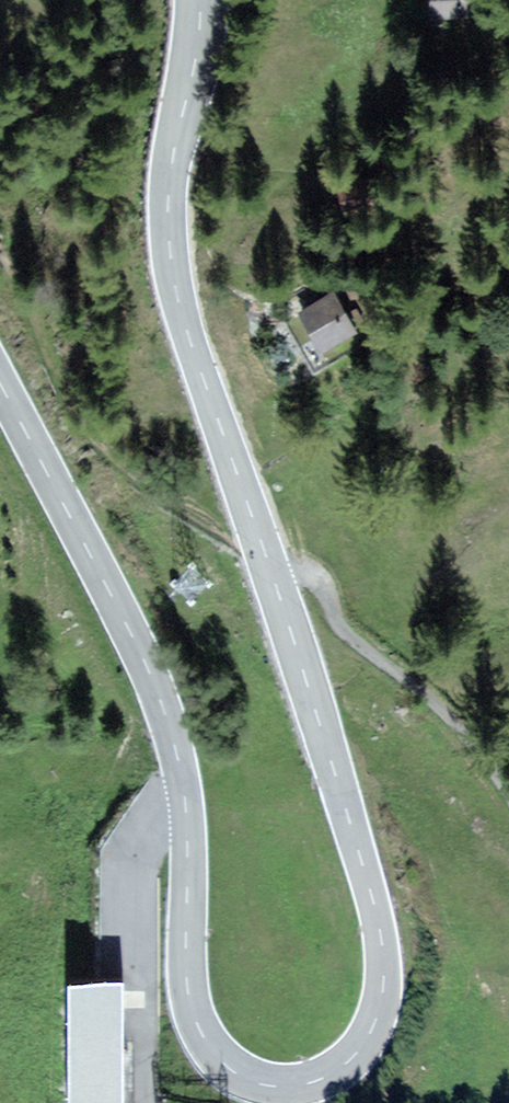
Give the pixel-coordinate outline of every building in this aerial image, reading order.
[(429,17),(466,16),(466,0),(428,0),(429,17)] [(350,321),(328,286),(296,305),(318,341),(350,321)] [(68,985),(66,1102),(119,1102),(120,1061),(120,985),(68,985)]
